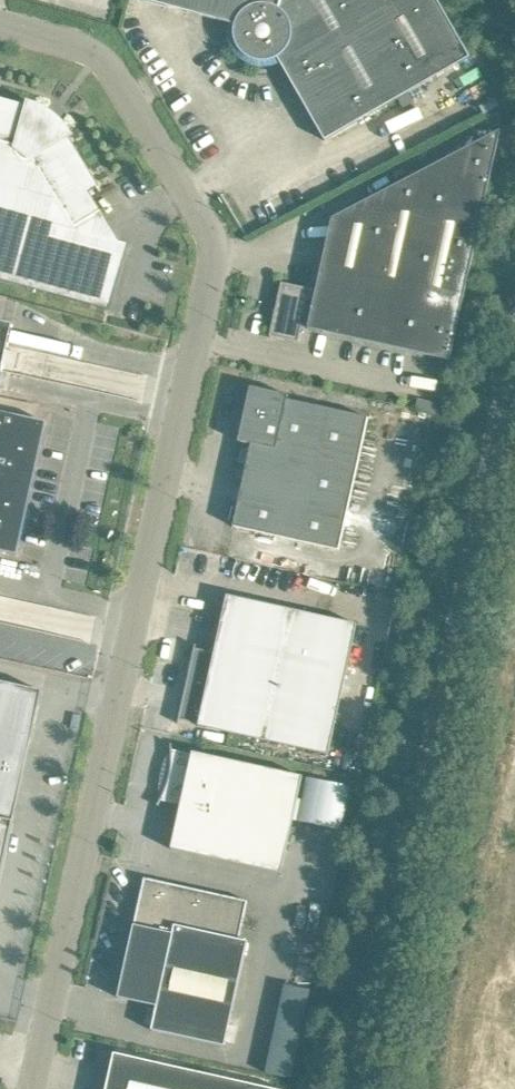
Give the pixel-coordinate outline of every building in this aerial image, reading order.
[(438,0),(144,0),(188,12),(189,9),(239,23),(238,26),(237,33),(238,40),(240,46),(245,52),(250,56),(257,59),(264,60),(271,59),(277,56),(279,55),(305,99),(303,100),(326,141),(471,58),(438,0)] [(106,219),(91,194),(98,189),(99,192),(102,190),(68,135),(67,132),(63,128),(60,124),(53,131),(51,129),(51,125),(50,122),(48,120),(44,120),(41,122),(39,120),(44,112),(41,111),(36,109),(31,107),(0,98),(0,281),(111,311),(129,244),(120,242),(106,219)] [(451,360),(501,130),(332,218),(317,291),(282,283),(270,337),(299,343),(303,328),(451,360)] [(13,324),(0,321),(0,383),(13,324)] [(340,550),(369,418),(288,400),(289,395),(251,387),(239,441),(252,444),(234,526),(340,550)] [(35,420),(0,412),(0,552),(19,556),(48,423),(35,420)] [(185,694),(183,694),(180,714),(178,723),(180,723),(180,720),(199,724),(199,726),(329,755),(358,624),(228,595),(215,653),(196,648),(197,645),(196,645),(193,654),(187,673),(189,674),(185,694)] [(10,821),(17,787),(14,786),(18,771),(20,772),(28,738),(32,739),(43,691),(0,682),(0,819),(10,821)] [(172,743),(171,743),(172,756),(171,769),(168,782),(163,794),(157,805),(159,806),(162,801),(181,805),(172,849),(282,873),(303,776),(193,752),(193,754),(173,750),(172,743)] [(12,830),(14,822),(10,821),(0,819),(0,885),(12,830)] [(118,998),(157,1006),(175,925),(240,939),(249,901),(145,878),(118,998)] [(248,941),(240,939),(175,925),(157,1006),(152,1030),(225,1046),(248,941)] [(116,1053),(115,1053),(107,1088),(275,1088),(116,1053)]
